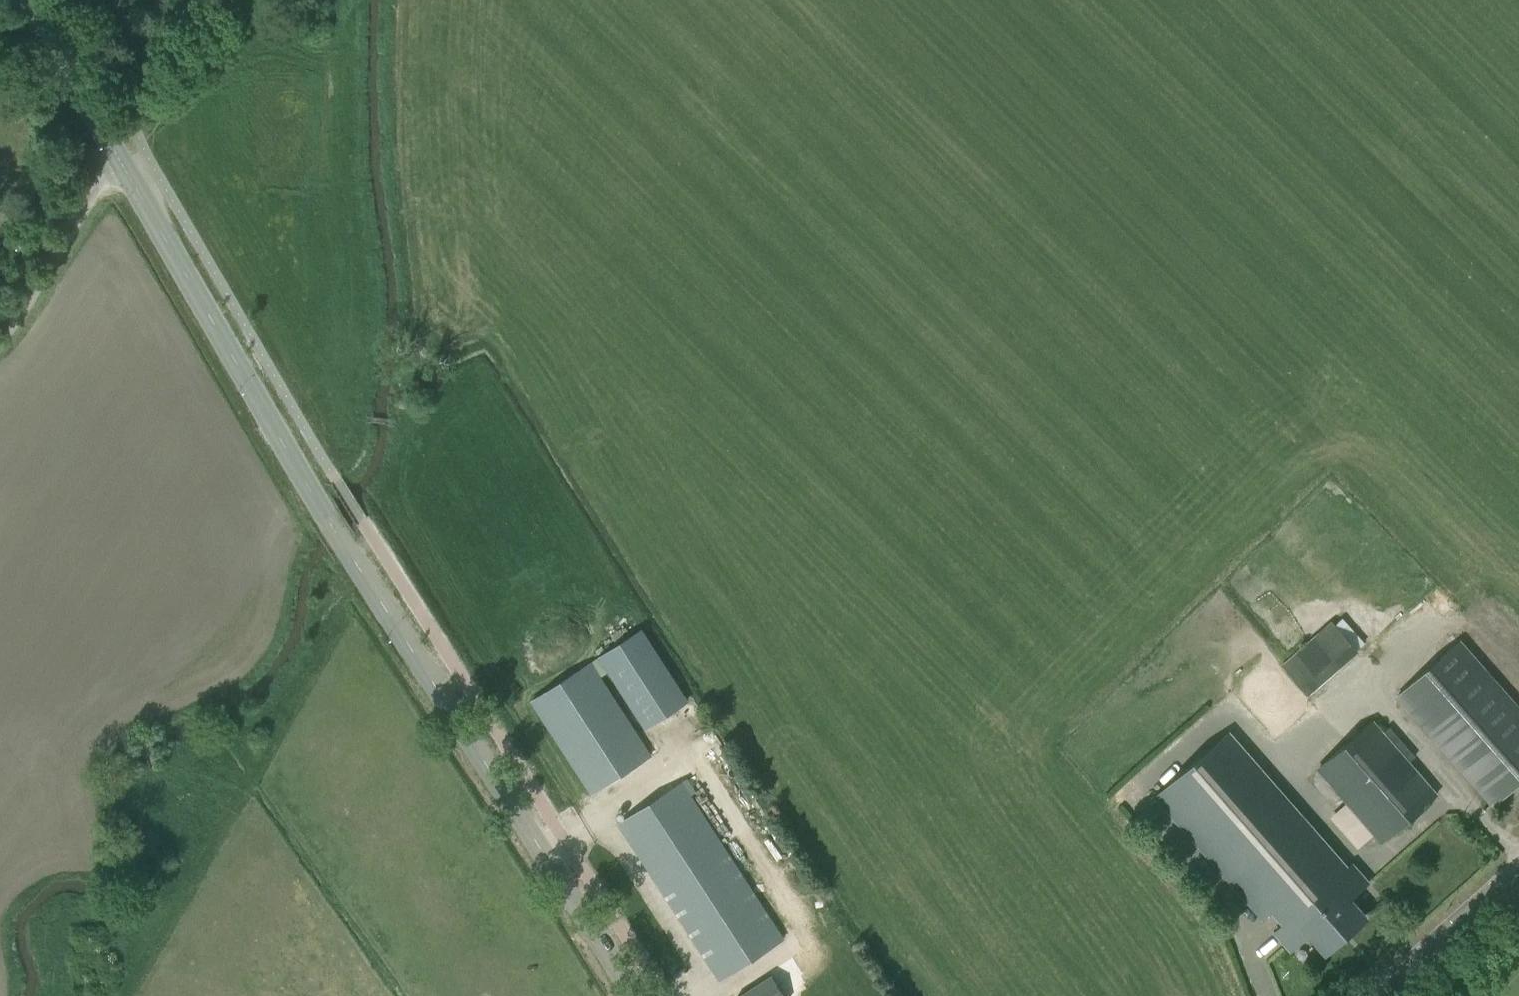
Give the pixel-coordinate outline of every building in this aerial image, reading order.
[(1309,695),(1360,650),(1358,648),(1364,642),(1342,617),(1336,623),(1333,620),(1282,664),(1309,695)] [(548,690),(532,700),(591,793),(608,782),(650,755),(600,676),(608,671),(645,729),(689,700),(683,691),(642,629),(634,635),(618,644),(591,662),(548,690)] [(1460,641),(1397,696),(1492,804),(1518,781),(1518,708),(1460,641)] [(1384,839),(1435,794),(1408,763),(1416,757),(1389,727),(1382,734),(1371,721),(1319,767),(1384,839)] [(1365,916),(1349,898),(1368,882),(1352,863),(1348,867),(1229,731),(1165,786),(1290,917),(1275,931),(1291,949),(1310,933),(1326,950),(1365,916)] [(635,812),(619,823),(720,979),(737,968),(783,938),(778,931),(691,797),(696,794),(686,779),(681,782),(635,812)] [(789,995),(800,995),(796,990),(826,970),(825,968),(836,960),(821,938),(772,970),(789,995)] [(737,995),(785,995),(771,974),(737,995)]
